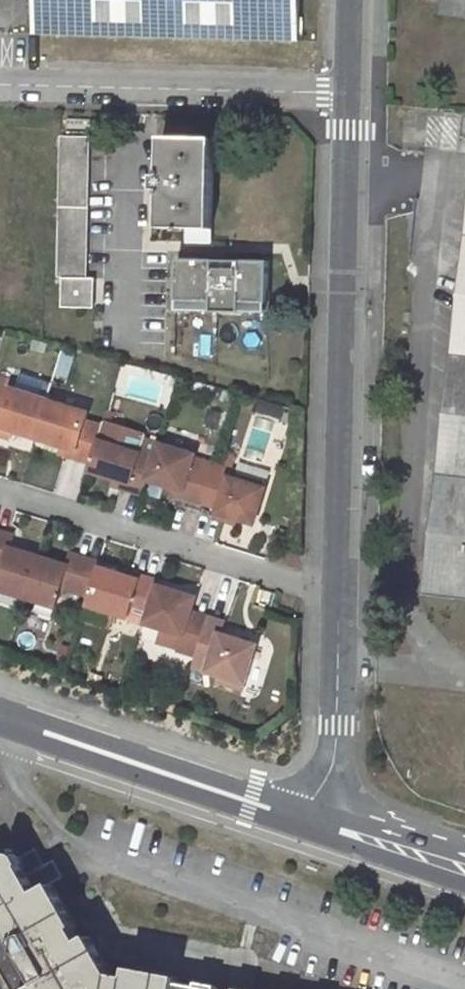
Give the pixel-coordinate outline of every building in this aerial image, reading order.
[(35,35),(300,41),(301,0),(36,0),(35,35)] [(43,276),(42,305),(61,305),(62,308),(95,308),(95,278),(88,278),(90,137),(60,137),(57,277),(43,276)] [(161,191),(160,229),(187,229),(213,230),(214,140),(162,139),(161,176),(154,176),(154,191),(161,191)] [(187,229),(186,242),(213,243),(213,230),(187,229)] [(269,262),(177,259),(176,303),(212,304),(211,313),(241,314),(242,304),(268,305),(269,262)] [(426,594),(464,599),(464,260),(426,594)] [(176,303),(176,312),(211,313),(212,304),(176,303)] [(262,347),(262,317),(245,316),(245,346),(262,347)] [(13,432),(35,439),(47,402),(9,390),(7,398),(0,396),(0,428),(13,432)] [(47,402),(35,439),(62,448),(76,452),(73,459),(90,465),(101,429),(85,424),(88,415),(47,402)] [(101,429),(90,465),(88,472),(115,480),(130,485),(128,491),(143,496),(148,481),(159,445),(144,441),(140,455),(133,454),(139,434),(111,425),(114,415),(106,413),(101,429)] [(11,439),(13,432),(0,428),(0,435),(11,439)] [(195,456),(159,445),(148,481),(167,487),(183,491),(181,497),(203,504),(205,497),(215,466),(194,459),(195,456)] [(76,452),(62,448),(60,455),(73,459),(76,452)] [(221,501),(219,509),(217,514),(236,519),(254,525),(270,473),(239,464),(236,472),(215,466),(205,497),(221,501)] [(130,485),(115,480),(113,486),(128,491),(130,485)] [(183,491),(167,487),(165,492),(181,497),(183,491)] [(221,501),(205,497),(203,504),(219,509),(221,501)] [(236,519),(217,514),(216,519),(235,524),(236,519)] [(25,600),(38,557),(10,547),(14,535),(0,530),(0,565),(3,566),(0,576),(0,591),(25,600)] [(98,568),(100,563),(71,553),(67,566),(38,557),(25,600),(54,609),(62,586),(90,596),(98,568)] [(129,614),(144,619),(155,586),(157,582),(140,576),(138,581),(123,576),(98,568),(90,596),(87,606),(127,619),(129,614)] [(123,576),(138,581),(140,576),(124,571),(123,576)] [(177,651),(195,657),(207,618),(190,613),(194,599),(155,586),(144,619),(143,624),(182,636),(177,651)] [(222,623),(207,618),(195,657),(191,669),(219,677),(217,683),(242,691),(255,647),(219,635),(222,623)] [(219,988),(198,985),(198,987),(180,984),(181,976),(132,968),(130,976),(113,973),(91,935),(83,940),(76,928),(79,925),(40,858),(38,859),(36,857),(25,863),(20,856),(17,854),(14,854),(9,857),(7,859),(8,866),(10,871),(7,873),(0,861),(0,951),(0,965),(13,988),(219,988)]
